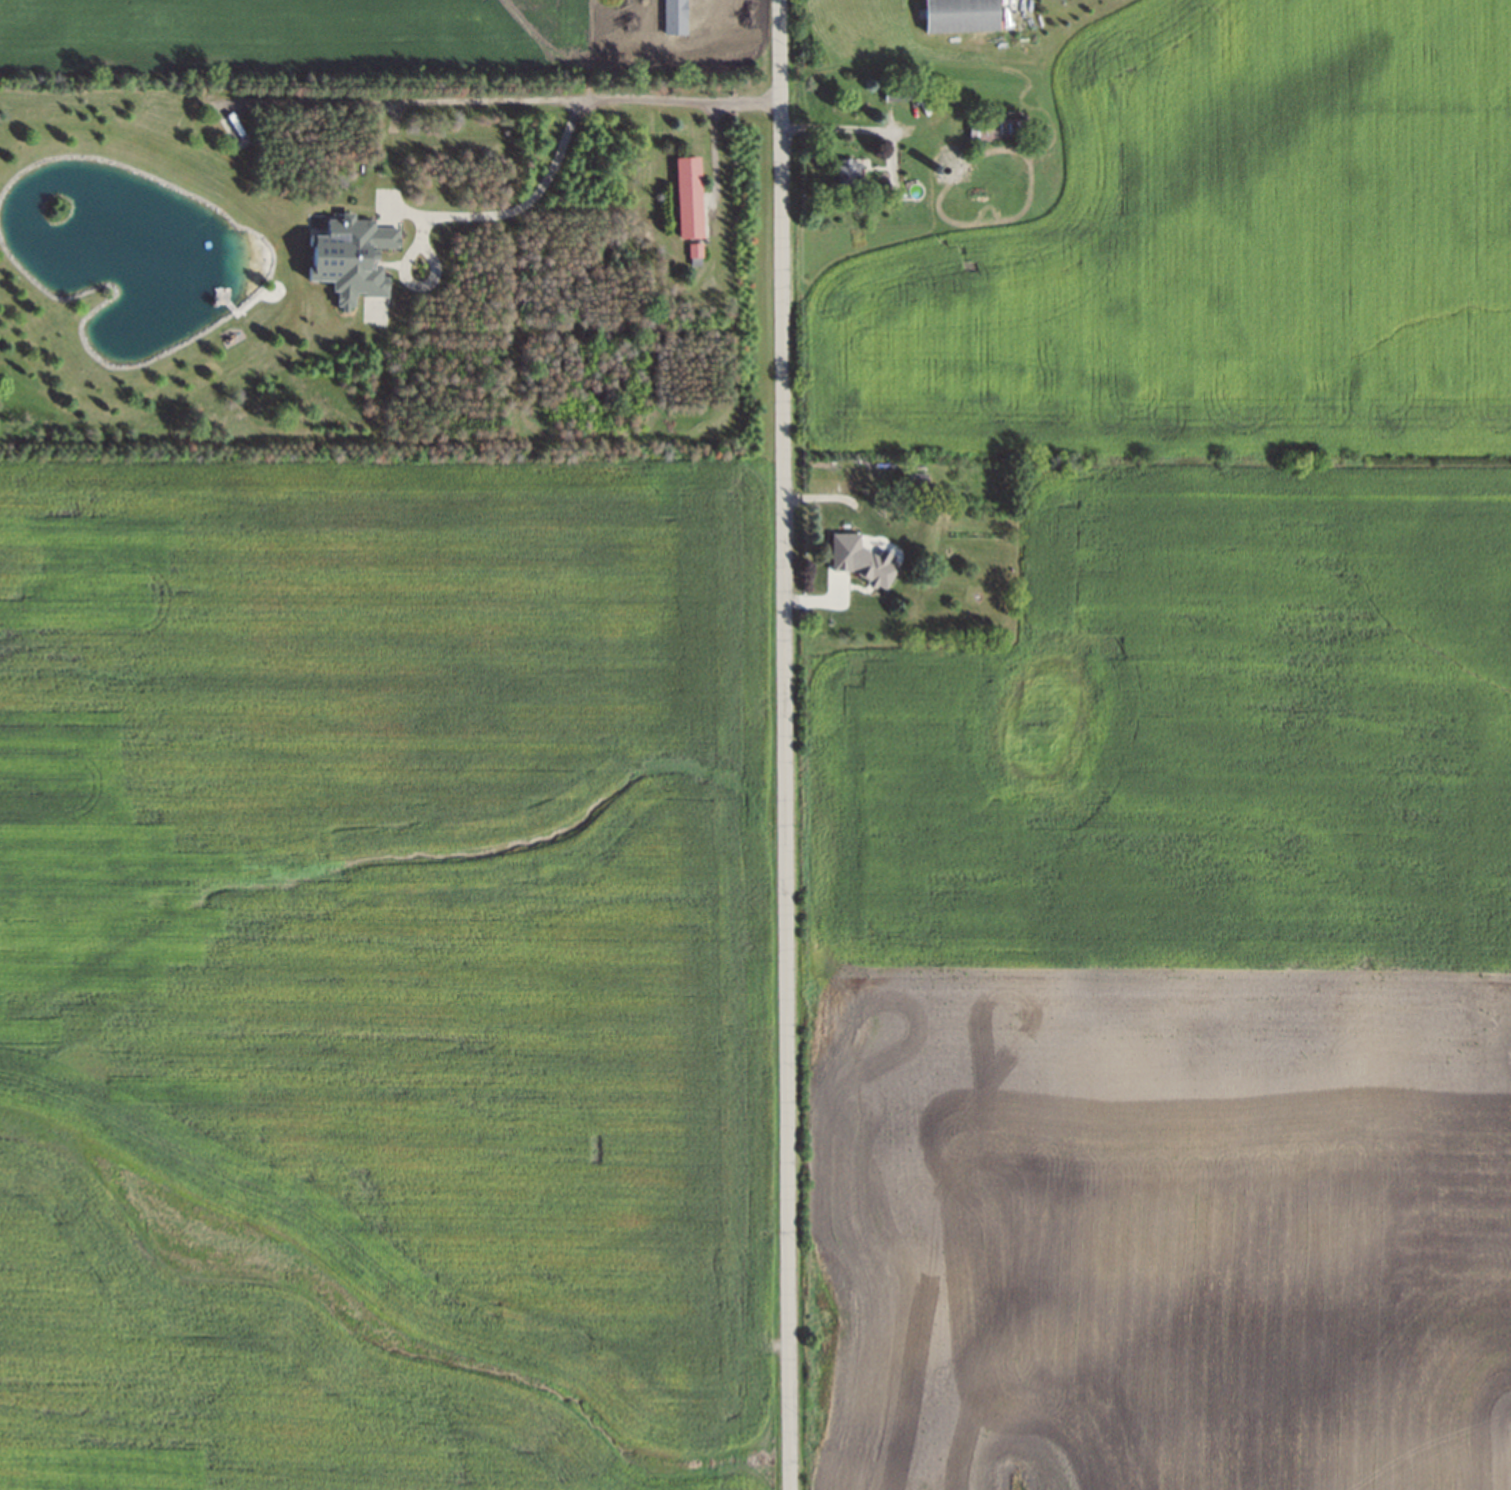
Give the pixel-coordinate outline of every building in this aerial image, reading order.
[(919,26),(918,0),(991,0),(992,24),(919,26)] [(879,100),(879,80),(916,80),(916,100),(879,100)] [(965,140),(964,118),(1022,116),(1022,139),(965,140)] [(675,156),(696,155),(699,233),(678,234),(675,156)] [(827,185),(826,164),(835,164),(835,157),(851,157),(851,163),(856,163),(857,183),(827,185)] [(939,164),(941,164),(943,166),(943,169),(942,172),(940,173),(937,173),(935,171),(934,168),(935,165),(939,164)] [(876,189),(876,181),(886,181),(886,189),(876,189)] [(350,215),(350,218),(371,219),(371,226),(397,227),(397,242),(395,242),(395,244),(371,244),(370,248),(372,248),(374,251),(374,254),(371,256),(368,256),(368,266),(377,266),(377,275),(385,275),(385,278),(386,278),(386,293),(361,292),(361,289),(353,289),(353,292),(351,292),(351,303),(345,303),(345,308),(340,308),(340,302),(335,302),(335,297),(334,297),(335,292),(336,292),(336,287),(331,287),(331,278),(303,277),(303,263),(307,263),(307,243),(303,243),(304,231),(324,232),(325,218),(340,218),(341,215),(344,212),(347,212),(350,215)] [(688,241),(698,241),(699,255),(688,255),(688,241)] [(825,536),(824,522),(840,522),(841,535),(825,536)] [(831,570),(846,570),(878,586),(880,586),(886,589),(897,567),(887,562),(891,553),(880,548),(877,555),(859,546),(859,533),(830,533),(831,570)] [(965,599),(965,589),(980,589),(980,599),(965,599)]
